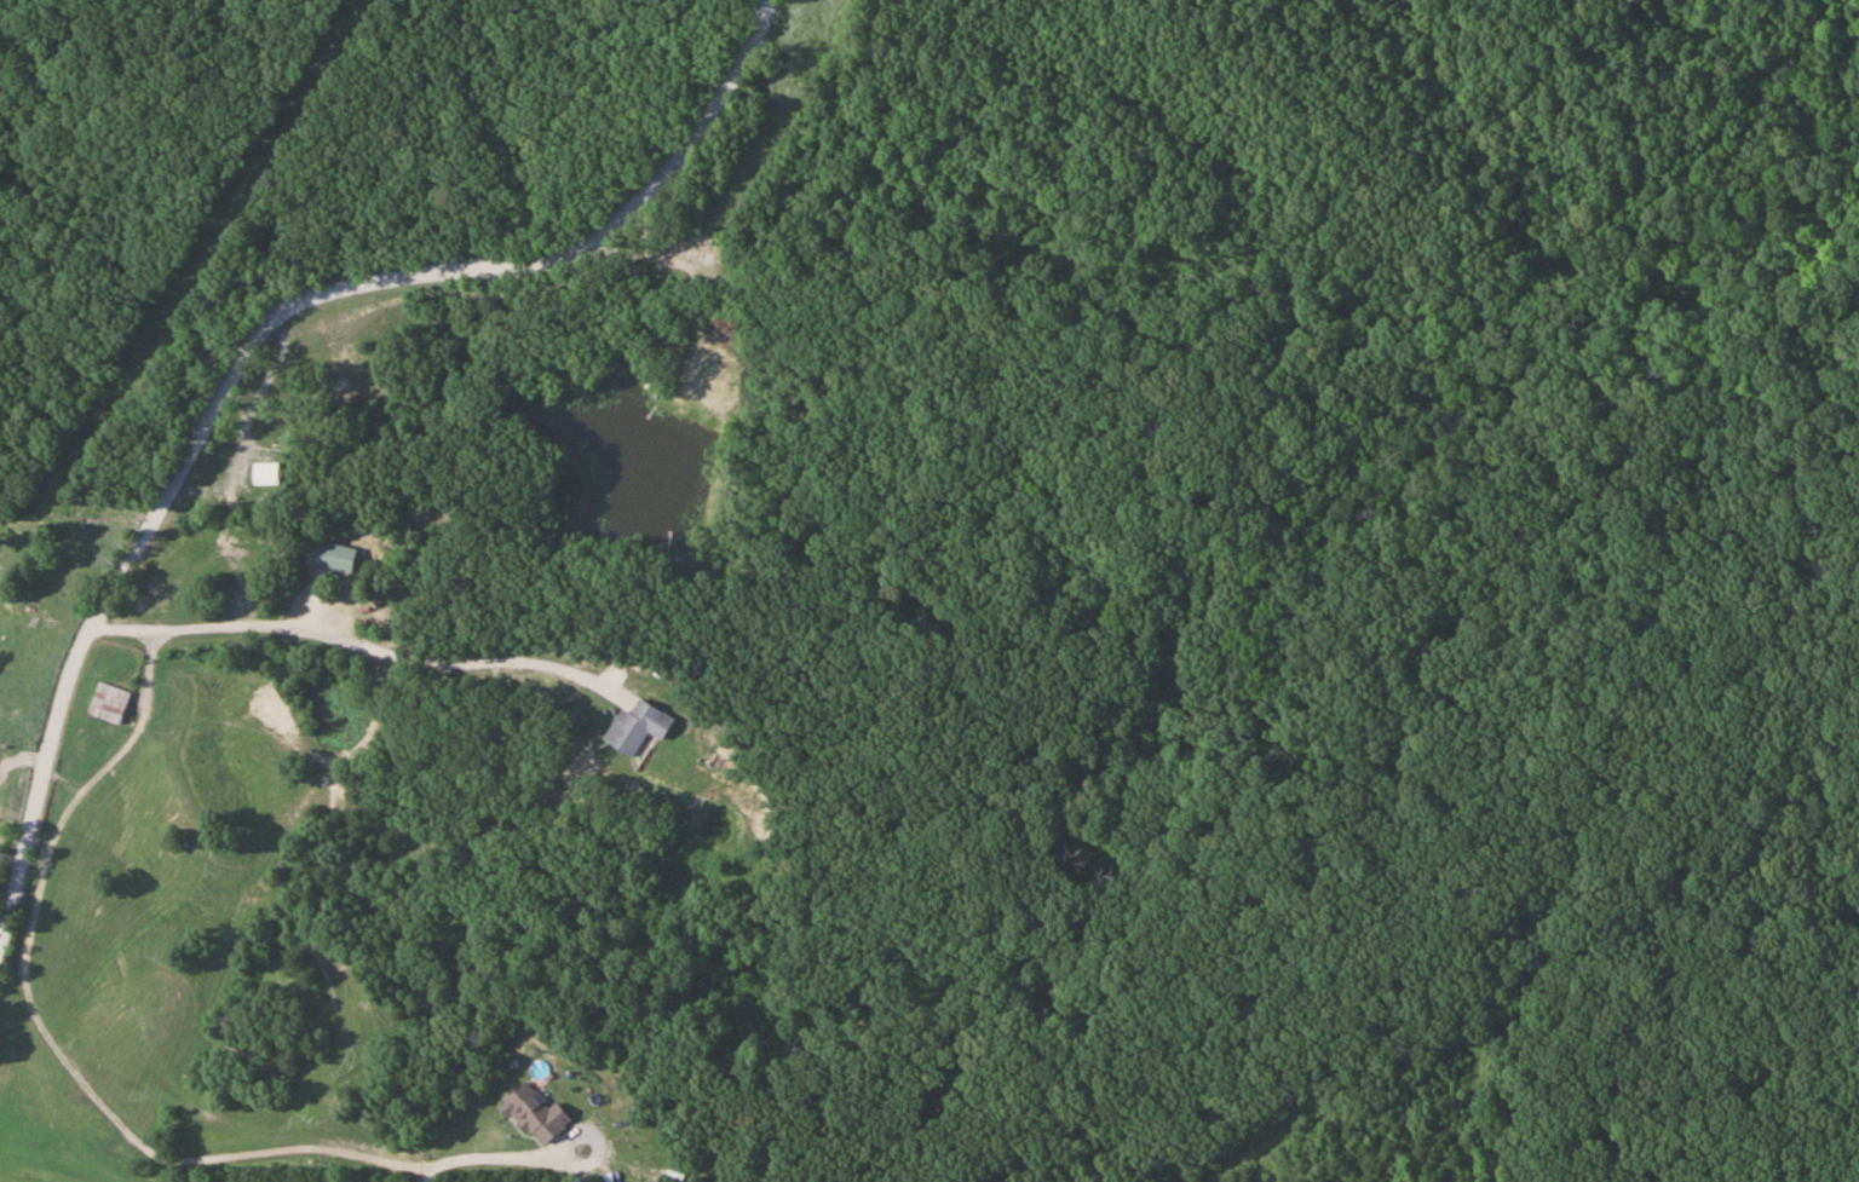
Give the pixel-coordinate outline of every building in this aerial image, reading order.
[(711,253),(673,246),(671,258),(696,263),(695,270),(707,272),(711,253)] [(278,486),(277,463),(252,464),(253,487),(278,486)] [(88,716),(120,726),(131,694),(98,683),(88,716)] [(632,759),(646,734),(660,742),(673,719),(635,699),(628,713),(620,709),(602,743),(632,759)] [(513,1114),(537,1148),(571,1123),(556,1103),(546,1110),(527,1083),(495,1105),(505,1119),(513,1114)]
